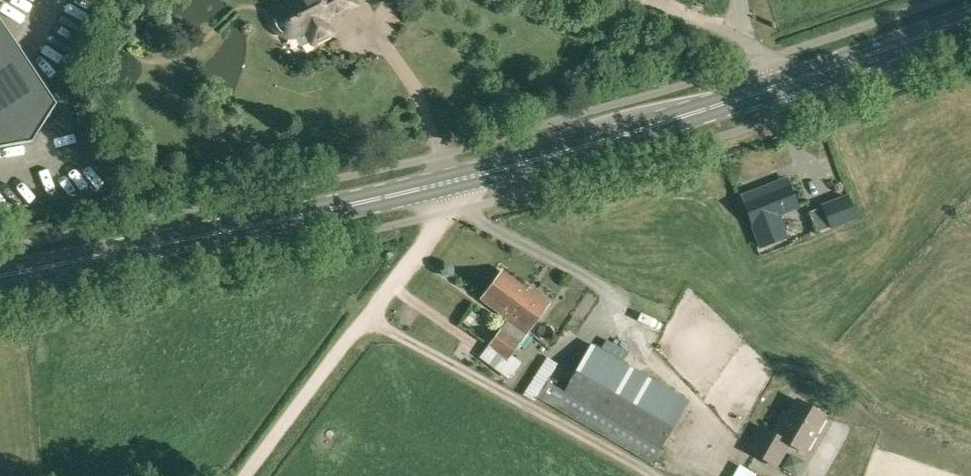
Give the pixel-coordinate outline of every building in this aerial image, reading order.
[(281,5),(276,9),(273,16),(273,23),(275,29),(280,34),(287,37),(294,36),(298,45),(302,46),(311,42),(311,43),(312,43),(313,43),(314,43),(331,34),(332,34),(332,33),(332,32),(332,31),(328,23),(326,22),(328,16),(331,18),(356,5),(353,0),(290,0),(281,5)] [(21,142),(29,140),(55,102),(0,20),(0,146),(21,142)] [(753,223),(752,224),(761,247),(780,239),(785,237),(776,215),(797,207),(786,179),(771,184),(742,196),(744,202),(753,223)] [(823,207),(831,227),(856,218),(848,197),(823,207)] [(503,313),(522,288),(501,272),(482,297),(503,313)] [(522,288),(503,313),(508,317),(506,319),(510,323),(507,327),(509,328),(505,333),(500,330),(488,346),(489,346),(480,358),(509,379),(520,363),(511,356),(549,305),(532,292),(531,294),(522,288)] [(588,416),(590,413),(659,452),(689,401),(591,344),(561,397),(561,396),(559,400),(540,388),(535,398),(585,426),(590,418),(588,416)] [(804,453),(825,416),(797,400),(784,424),(779,421),(772,434),(763,428),(749,452),(776,467),(789,444),(804,453)]
